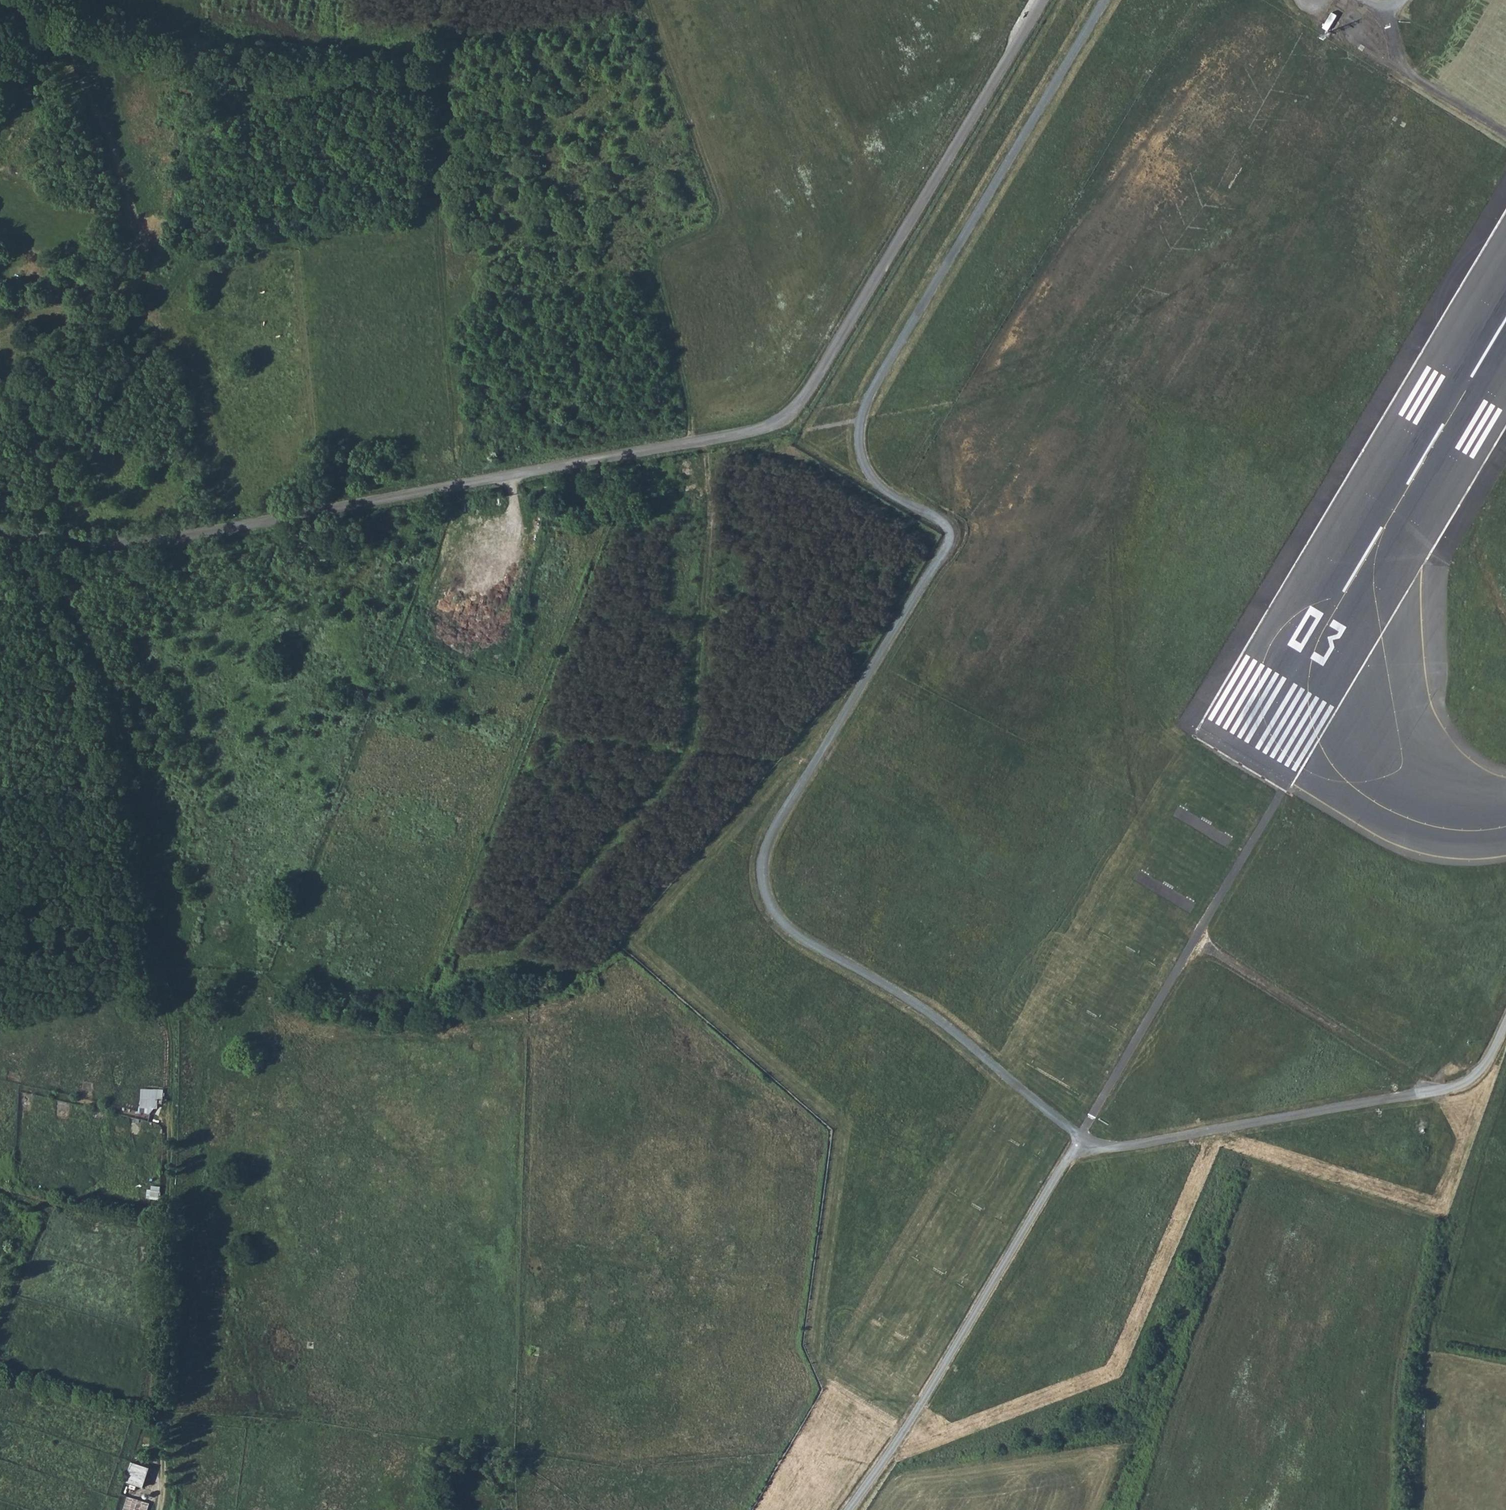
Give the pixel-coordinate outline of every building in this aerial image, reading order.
[(1472,1043),(1463,1056),(1473,1063),(1482,1049),(1472,1043)] [(141,1111),(155,1113),(157,1098),(164,1099),(165,1089),(143,1087),(141,1111)] [(133,1461),(127,1481),(145,1487),(152,1467),(133,1461)] [(126,1489),(120,1509),(153,1509),(157,1499),(126,1489)]
